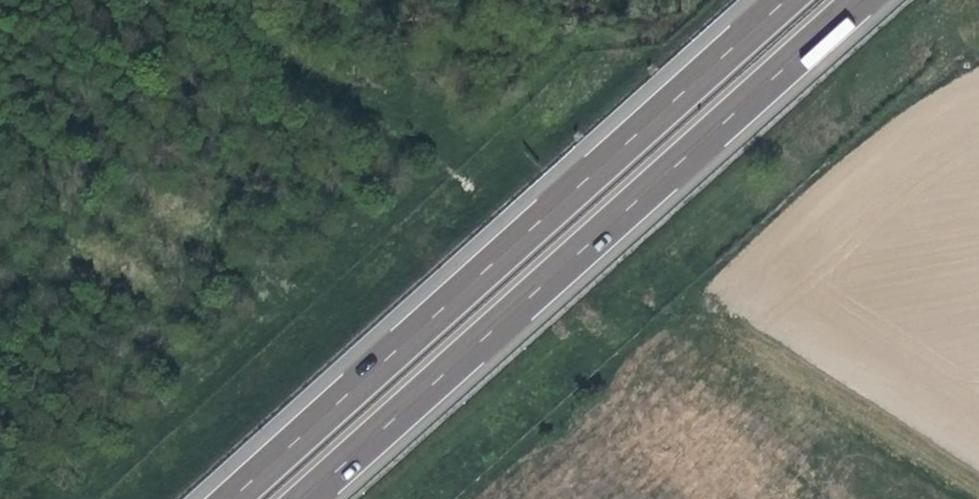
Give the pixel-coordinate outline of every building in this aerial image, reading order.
[(810,70),(856,27),(846,17),(800,59),(810,70)]
